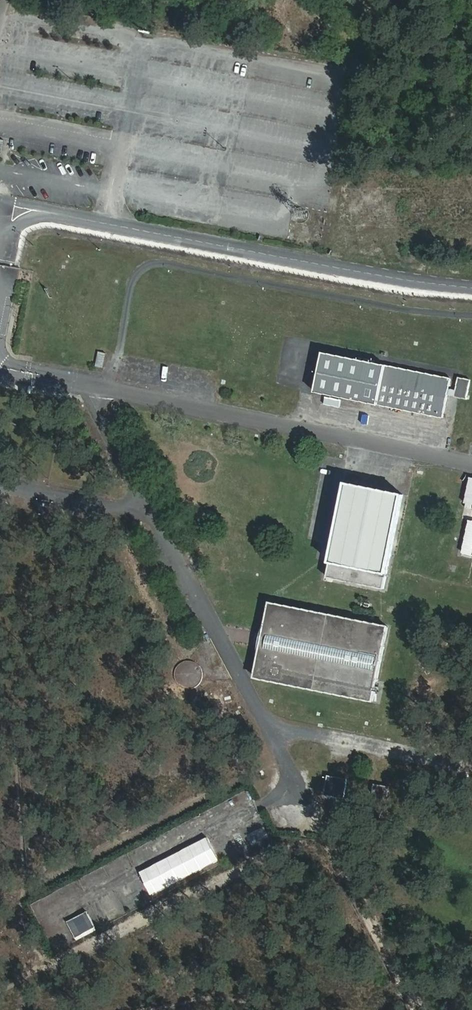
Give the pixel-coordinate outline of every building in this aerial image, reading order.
[(73,122),(70,129),(97,137),(99,130),(73,122)] [(104,367),(107,352),(99,350),(96,366),(104,367)] [(325,353),(317,392),(444,418),(449,396),(467,399),(470,380),(459,378),(457,388),(450,387),(452,378),(325,353)] [(385,590),(405,495),(347,484),(327,578),(385,590)] [(462,552),(471,555),(471,510),(462,552)] [(377,701),(392,626),(274,603),(259,677),(377,701)] [(206,682),(206,676),(205,671),(203,666),(198,662),(193,660),(187,660),(182,661),(177,664),(174,669),(172,674),(172,680),(174,685),(178,690),(183,693),(188,694),(194,693),(199,691),(203,687),(206,682)] [(347,797),(349,777),(328,775),(326,795),(347,797)] [(312,817),(337,821),(340,800),(316,796),(312,817)] [(382,821),(384,808),(370,805),(367,819),(382,821)] [(203,842),(192,858),(198,862),(209,846),(203,842)] [(144,844),(138,847),(144,861),(151,858),(144,844)] [(119,859),(127,870),(132,866),(124,856),(119,859)] [(112,875),(124,869),(121,863),(109,870),(112,875)] [(73,884),(66,887),(71,901),(79,897),(73,884)] [(151,899),(165,893),(162,887),(148,893),(151,899)] [(62,905),(68,902),(62,889),(55,892),(62,905)] [(140,899),(126,906),(129,912),(143,905),(140,899)] [(67,920),(76,938),(97,929),(88,911),(67,920)]
